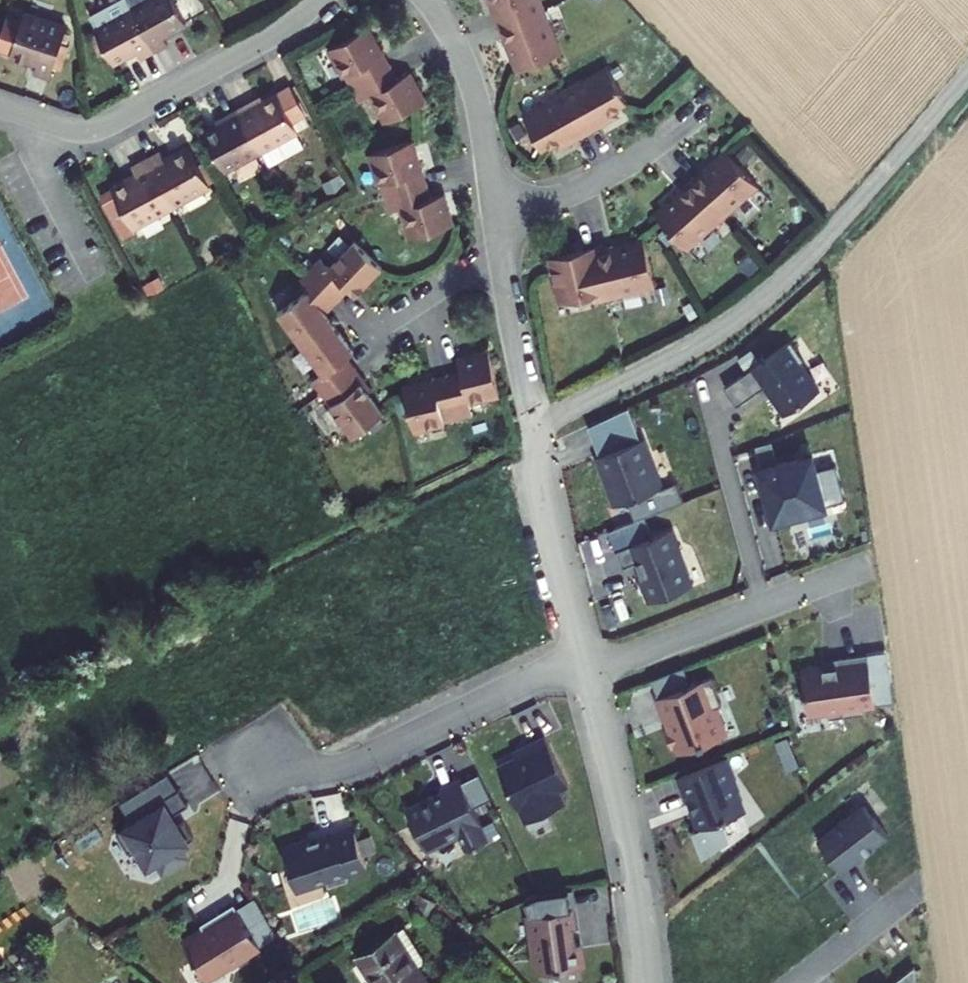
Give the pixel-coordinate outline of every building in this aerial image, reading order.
[(106,53),(128,42),(133,49),(149,40),(127,0),(82,0),(80,2),(87,15),(85,16),(106,53)] [(149,40),(165,32),(161,23),(180,11),(174,0),(127,0),(149,40)] [(486,12),(491,24),(538,6),(535,0),(482,0),(486,12)] [(544,20),(538,6),(491,24),(496,37),(498,40),(500,39),(505,52),(507,53),(510,59),(508,59),(512,68),(541,56),(554,51),(541,21),(544,20)] [(26,10),(13,49),(38,57),(35,68),(51,73),(68,24),(26,10)] [(345,35),(322,48),(338,75),(339,75),(346,87),(385,65),(379,55),(378,52),(376,53),(361,26),(345,35)] [(572,79),(559,87),(584,130),(595,124),(611,115),(606,107),(621,98),(602,64),(573,81),(572,79)] [(385,65),(346,87),(354,101),(366,95),(381,121),(405,107),(419,100),(403,72),(393,78),(385,65)] [(244,92),(233,98),(257,142),(306,116),(285,78),(258,93),(248,98),(244,92)] [(244,92),(248,98),(258,93),(254,87),(244,92)] [(584,130),(559,87),(546,94),(547,96),(518,113),(537,146),(552,138),(557,146),(572,137),(584,130)] [(200,124),(220,162),(257,142),(233,98),(223,104),(226,112),(216,116),(200,124)] [(213,109),(216,116),(226,112),(223,104),(213,109)] [(159,140),(144,148),(169,195),(207,174),(187,137),(165,149),(159,140)] [(376,182),(380,196),(423,183),(419,170),(418,168),(416,169),(407,140),(365,153),(374,183),(376,182)] [(752,180),(722,146),(715,152),(716,154),(711,158),(709,158),(698,168),(696,167),(695,168),(685,177),(719,214),(730,204),(728,202),(752,180)] [(103,188),(122,226),(137,218),(134,214),(169,195),(144,148),(130,155),(136,165),(114,176),(117,182),(103,188)] [(708,224),(719,214),(685,177),(675,186),(674,187),(675,189),(664,199),(664,201),(659,206),(658,205),(651,211),(659,220),(682,244),(706,222),(708,224)] [(423,183),(380,196),(385,211),(397,207),(406,236),(448,223),(439,193),(427,197),(423,183)] [(702,256),(720,235),(711,227),(693,248),(702,256)] [(594,246),(606,295),(621,291),(620,289),(652,281),(641,237),(632,239),(632,241),(626,243),(624,241),(609,245),(608,243),(607,243),(594,246)] [(317,259),(306,271),(337,300),(347,288),(351,285),(356,285),(360,288),(380,267),(352,241),(327,268),(317,259)] [(606,295),(594,246),(579,250),(578,247),(551,254),(555,267),(547,269),(554,300),(589,291),(591,299),(606,295)] [(551,254),(543,256),(547,269),(555,267),(551,254)] [(276,313),(299,344),(322,326),(320,323),(320,317),(324,314),(337,300),(306,271),(298,279),(306,291),(276,313)] [(354,295),(360,288),(356,285),(351,285),(347,288),(354,295)] [(322,326),(329,321),(324,314),(320,317),(320,323),(322,326)] [(311,381),(320,394),(354,368),(346,357),(343,353),(343,347),(347,344),(329,321),(322,326),(299,344),(321,373),(311,381)] [(783,342),(717,387),(729,405),(757,386),(776,415),(811,391),(792,363),(795,360),(783,342)] [(352,352),(347,344),(343,347),(343,353),(346,357),(352,352)] [(445,373),(456,417),(471,413),(468,400),(498,392),(487,350),(456,358),(459,370),(445,373)] [(354,368),(320,394),(352,437),(383,414),(376,405),(365,391),(361,394),(355,392),(354,390),(364,382),(354,368)] [(442,420),(456,417),(445,373),(431,377),(430,377),(430,380),(401,387),(412,430),(442,422),(442,420)] [(369,388),(364,382),(354,390),(355,392),(361,394),(365,391),(369,388)] [(638,439),(596,456),(603,474),(606,473),(609,482),(607,484),(615,504),(657,488),(638,439)] [(774,440),(746,450),(751,464),(779,454),(774,440)] [(809,454),(756,468),(771,521),(823,506),(809,454)] [(670,529),(614,550),(621,568),(635,562),(639,574),(637,575),(647,602),(689,586),(675,552),(678,551),(670,529)] [(821,667),(800,670),(807,716),(841,711),(842,717),(865,714),(863,707),(874,705),(866,656),(832,661),(833,667),(821,668),(821,667)] [(709,676),(656,697),(663,715),(666,713),(672,728),(665,730),(673,747),(678,745),(680,751),(720,736),(709,707),(720,703),(709,676)] [(564,783),(540,735),(523,744),(526,749),(494,765),(521,821),(562,801),(555,787),(564,783)] [(721,757),(677,774),(684,792),(686,791),(701,827),(739,812),(731,790),(734,789),(721,757)] [(484,838),(455,778),(436,787),(438,790),(427,796),(429,798),(418,803),(417,801),(402,808),(422,850),(454,834),(461,850),(484,838)] [(184,806),(175,791),(147,807),(150,811),(113,834),(125,854),(132,849),(145,868),(153,863),(160,874),(184,858),(177,847),(190,839),(180,823),(174,826),(168,817),(184,806)] [(884,832),(861,803),(815,839),(838,868),(884,832)] [(360,865),(346,829),(330,835),(329,833),(300,843),(299,840),(274,849),(282,867),(280,867),(282,873),(284,872),(290,891),(321,879),(323,885),(343,878),(341,872),(360,865)] [(534,893),(521,898),(528,912),(537,971),(576,965),(564,888),(534,893)] [(256,947),(230,904),(213,915),(217,921),(201,931),(199,929),(178,941),(203,981),(226,965),(228,967),(246,956),(245,954),(256,947)] [(359,950),(380,982),(428,982),(431,981),(419,962),(424,959),(426,952),(406,920),(397,926),(359,950)] [(911,965),(888,982),(914,982),(911,965)]
